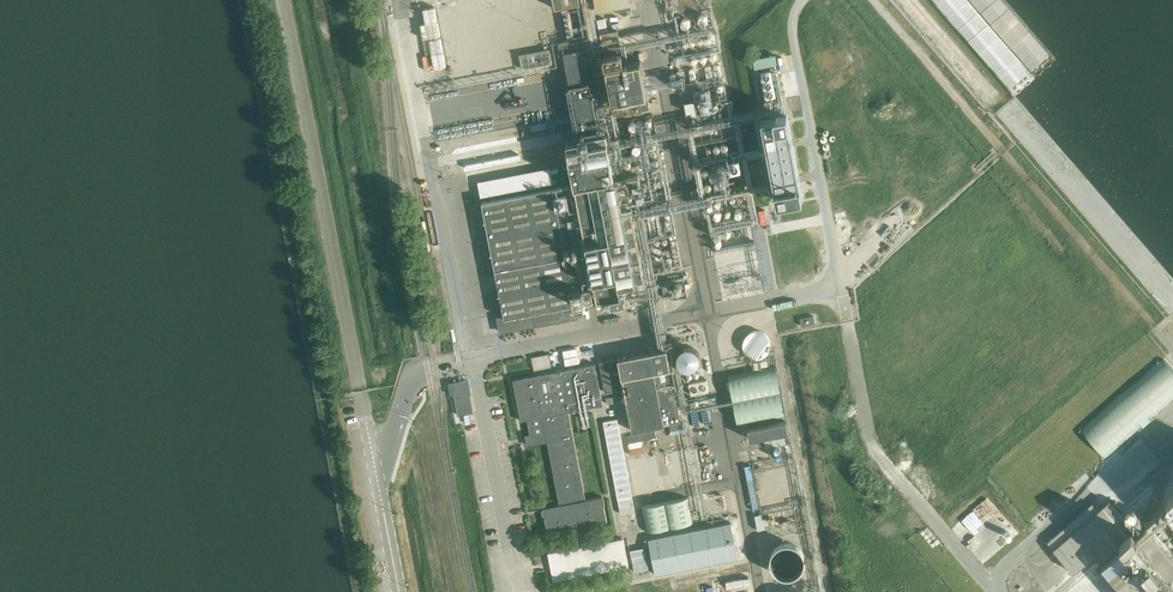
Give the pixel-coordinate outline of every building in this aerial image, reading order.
[(428,38),(430,67),(448,66),(445,36),(428,38)] [(482,202),(497,279),(504,317),(498,318),(501,332),(534,326),(532,313),(611,297),(612,302),(626,299),(625,294),(648,289),(631,199),(644,197),(639,172),(615,176),(607,132),(600,133),(591,82),(583,41),(562,45),(580,137),(579,137),(581,145),(568,147),(575,184),(482,202)] [(777,64),(775,55),(753,59),(755,68),(777,64)] [(607,66),(616,114),(650,107),(641,60),(607,66)] [(689,112),(699,112),(699,99),(689,99),(689,112)] [(796,111),(769,115),(780,201),(807,197),(796,111)] [(549,121),(535,122),(536,130),(549,129),(549,121)] [(475,133),(477,148),(492,145),(493,150),(508,148),(504,128),(475,133)] [(478,181),(481,196),(553,182),(550,167),(478,181)] [(732,188),(734,177),(726,176),(725,187),(732,188)] [(758,209),(758,222),(767,222),(767,209),(758,209)] [(727,291),(765,284),(755,234),(743,236),(747,259),(729,262),(727,249),(719,250),(725,282),(725,281),(727,291)] [(661,283),(664,298),(671,296),(669,281),(661,283)] [(815,313),(802,315),(803,323),(817,320),(815,313)] [(769,345),(770,342),(770,339),(769,336),(767,333),(765,331),(763,329),(761,328),(757,327),(755,327),(752,327),(750,328),(748,329),(745,331),(743,333),(741,336),(740,339),(740,341),(741,347),(742,349),(744,352),(746,354),(749,356),(752,357),(754,357),(758,357),(760,356),(763,354),(765,353),(767,350),(769,348),(769,345)] [(698,358),(699,355),(698,351),(696,347),(694,345),(691,344),(687,342),(683,343),(680,344),(678,345),(677,347),(675,350),(674,352),(674,355),(674,357),(675,360),(677,364),(679,365),(681,367),(685,368),(690,367),(692,366),(695,364),(696,362),(698,360),(698,358)] [(605,392),(624,388),(632,431),(681,422),(667,348),(599,362),(605,392)] [(549,353),(531,357),(534,371),(552,367),(549,353)] [(1163,360),(1083,430),(1106,457),(1172,398),(1172,371),(1163,360)] [(603,405),(595,363),(515,379),(523,420),(528,419),(531,435),(525,436),(527,445),(548,441),(560,505),(543,508),(548,534),(607,522),(602,497),(585,500),(568,412),(603,405)] [(728,375),(738,425),(785,416),(775,366),(728,375)] [(449,384),(451,394),(454,393),(458,415),(462,414),(473,412),(467,381),(455,383),(449,384)] [(619,401),(618,395),(606,397),(607,403),(619,401)] [(694,424),(711,422),(710,409),(693,410),(694,424)] [(618,419),(603,422),(606,436),(618,500),(633,497),(621,433),(618,419)] [(750,440),(764,437),(766,447),(790,443),(786,421),(748,428),(750,440)] [(632,448),(645,445),(643,439),(630,442),(632,448)] [(712,465),(724,462),(720,443),(694,449),(699,473),(712,470),(712,465)] [(668,453),(674,489),(692,486),(686,450),(668,453)] [(648,457),(655,493),(673,489),(666,453),(648,457)] [(629,460),(636,496),(654,493),(647,457),(629,460)] [(796,488),(796,485),(796,481),(795,478),(793,474),(791,471),(787,468),(784,467),(780,466),(776,466),(771,466),(769,467),(766,469),(763,472),(760,475),(759,478),(758,481),(757,485),(758,488),(759,492),(761,496),(763,498),(766,501),(770,503),(773,504),(777,504),(780,504),(784,503),(788,501),(791,498),(793,496),(795,492),(796,488)] [(706,492),(710,511),(734,507),(730,488),(706,492)] [(692,523),(687,498),(642,507),(648,532),(692,523)] [(1128,591),(1172,591),(1172,536),(1156,516),(1137,533),(1109,501),(1052,549),(1073,572),(1094,554),(1128,591)] [(731,523),(648,539),(655,576),(738,559),(731,523)] [(629,566),(624,538),(548,553),(553,581),(629,566)] [(650,568),(647,538),(632,539),(635,570),(650,568)] [(805,566),(806,562),(805,558),(804,555),(802,552),(801,549),(798,547),(794,544),(787,543),(784,543),(780,544),(777,546),(773,548),(771,551),(769,555),(768,558),(767,562),(768,565),(769,569),(770,572),(772,575),(774,577),(778,579),(781,580),(785,581),(789,581),(793,580),(797,578),(799,576),(802,573),(804,570),(805,566)]
